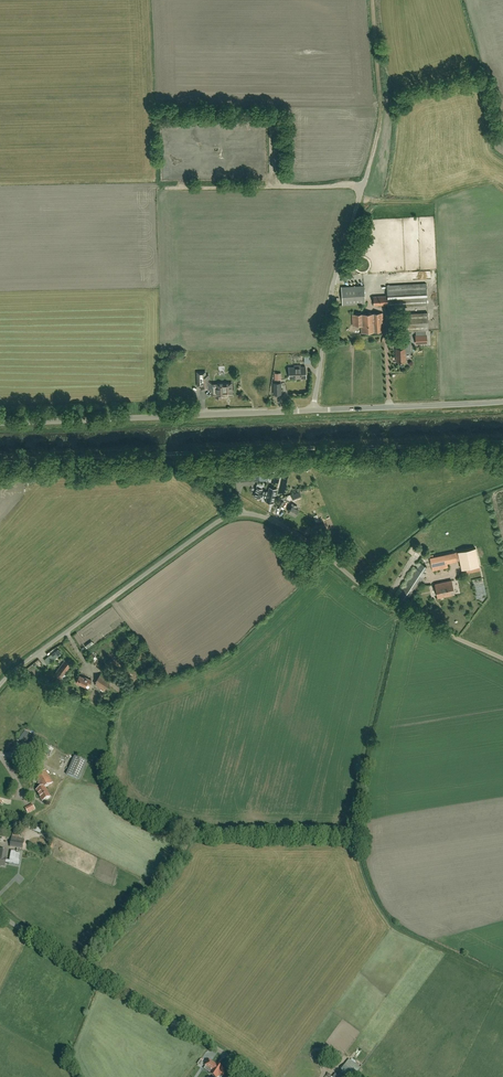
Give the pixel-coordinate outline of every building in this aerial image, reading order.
[(388,308),(427,305),(426,283),(387,285),(387,295),(373,296),(374,305),(388,304),(388,308)] [(365,303),(364,285),(341,287),(343,305),(365,303)] [(402,331),(428,330),(427,312),(401,314),(402,331)] [(361,332),(381,331),(381,322),(383,322),(383,313),(352,314),(353,326),(361,325),(361,332)] [(404,342),(404,349),(396,349),(397,362),(405,361),(405,350),(411,350),(410,341),(404,342)] [(296,375),(297,378),(306,378),(305,367),(296,367),(296,371),(295,371),(295,375),(296,375)] [(205,373),(197,373),(198,386),(202,386),(202,389),(208,389),(208,376),(205,376),(205,373)] [(216,395),(217,397),(217,398),(218,399),(219,399),(221,399),(221,398),(222,396),(225,396),(225,394),(232,394),(231,384),(226,384),(216,384),(216,386),(210,386),(210,390),(213,393),(213,395),(216,395)] [(268,492),(261,490),(262,489),(256,488),(254,496),(260,498),(260,496),(267,497),(266,501),(273,502),(275,494),(276,494),(277,489),(269,488),(268,492)] [(292,499),(301,495),(299,490),(290,494),(292,499)] [(295,516),(299,510),(296,508),(297,506),(292,503),(289,508),(290,509),(289,512),(295,516)] [(311,529),(313,533),(325,527),(323,524),(311,529)] [(447,563),(460,560),(461,569),(479,566),(475,548),(458,552),(454,553),(430,558),(433,571),(448,567),(447,563)] [(454,594),(451,581),(435,584),(438,598),(454,594)] [(91,640),(85,645),(87,648),(93,643),(91,640)] [(51,655),(44,660),(48,664),(54,659),(51,655)] [(68,668),(63,664),(55,674),(60,678),(65,672),(68,668)] [(101,674),(94,683),(104,690),(111,680),(101,674)] [(85,686),(87,683),(90,685),(92,680),(85,677),(84,678),(79,675),(76,682),(85,686)] [(28,733),(19,746),(31,755),(40,742),(28,733)] [(50,756),(54,750),(43,744),(40,750),(50,756)] [(57,770),(63,758),(54,753),(48,765),(57,770)] [(66,774),(79,780),(87,761),(74,756),(66,774)] [(53,783),(45,770),(35,776),(41,788),(36,791),(42,801),(50,797),(45,788),(53,783)] [(32,804),(24,807),(27,813),(35,810),(32,804)] [(28,829),(40,834),(42,829),(30,824),(28,829)] [(12,837),(10,846),(22,849),(24,840),(12,837)] [(5,866),(6,863),(19,866),(20,860),(15,859),(16,852),(11,851),(9,861),(6,860),(6,858),(7,850),(0,849),(0,865),(5,866)] [(223,1071),(222,1071),(223,1069),(216,1064),(216,1065),(209,1060),(205,1065),(212,1070),(210,1074),(214,1076),(218,1076),(219,1075),(220,1076),(221,1076),(222,1076),(223,1075),(223,1074),(224,1074),(224,1073),(224,1072),(223,1072),(223,1071)] [(339,1073),(339,1074),(344,1076),(354,1076),(358,1072),(346,1063),(339,1073)]
